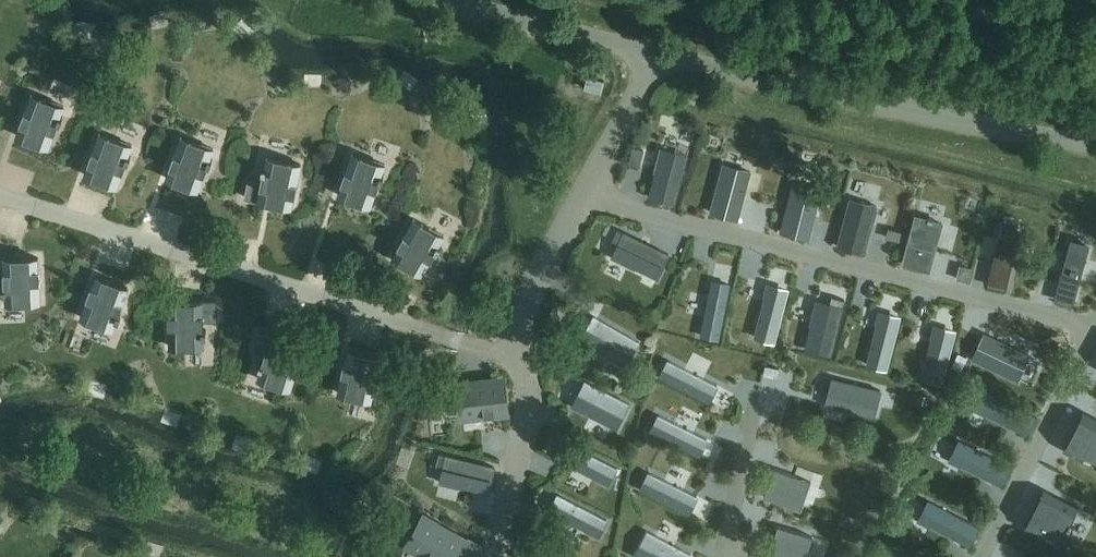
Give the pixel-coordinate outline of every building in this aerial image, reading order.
[(294,48),(291,63),(305,66),(308,51),(294,48)] [(205,84),(206,70),(192,69),(191,83),(205,84)] [(315,121),(322,74),(305,72),(298,118),(315,121)] [(49,146),(64,104),(32,93),(17,135),(49,146)] [(579,95),(579,112),(608,113),(608,96),(579,95)] [(132,144),(100,132),(85,174),(117,185),(132,144)] [(214,147),(182,135),(166,177),(198,189),(214,147)] [(464,149),(477,151),(480,137),(467,135),(464,149)] [(662,146),(649,196),(676,203),(688,154),(662,146)] [(370,205),(385,164),(352,153),(338,195),(370,205)] [(244,196),(291,206),(300,162),(267,155),(261,185),(247,182),(244,196)] [(714,178),(714,214),(756,214),(756,178),(714,178)] [(793,181),(780,231),(809,239),(822,189),(793,181)] [(182,213),(186,202),(161,194),(157,206),(182,213)] [(850,197),(837,246),(865,253),(878,204),(850,197)] [(915,211),(895,242),(931,264),(951,234),(915,211)] [(443,234),(413,218),(392,257),(422,273),(443,234)] [(1003,222),(987,285),(1006,289),(1021,227),(1003,222)] [(624,231),(611,256),(658,278),(670,253),(624,231)] [(1071,237),(1054,300),(1073,304),(1089,243),(1071,237)] [(38,257),(0,258),(0,271),(4,271),(6,303),(40,301),(38,257)] [(80,317),(112,329),(128,287),(96,275),(80,317)] [(712,279),(701,336),(719,339),(731,283),(712,279)] [(768,282),(754,336),(775,342),(789,288),(768,282)] [(817,299),(805,349),(832,355),(844,305),(817,299)] [(169,302),(170,346),(204,345),(203,314),(217,314),(217,300),(169,302)] [(596,307),(575,344),(607,362),(628,325),(596,307)] [(139,308),(134,321),(163,330),(167,316),(139,308)] [(880,310),(867,364),(887,369),(901,315),(880,310)] [(935,324),(922,378),(942,384),(956,329),(935,324)] [(1027,329),(995,345),(1014,383),(1046,367),(1027,329)] [(304,345),(258,331),(254,344),(267,348),(258,377),(290,388),(304,345)] [(348,349),(338,392),(371,400),(381,356),(348,349)] [(668,359),(659,376),(710,402),(719,385),(668,359)] [(874,416),(880,390),(833,378),(826,404),(874,416)] [(505,379),(464,384),(468,415),(509,410),(505,379)] [(585,379),(572,405),(617,429),(630,403),(585,379)] [(986,389),(975,408),(1027,434),(1037,416),(986,389)] [(772,400),(764,416),(786,427),(794,411),(772,400)] [(1065,449),(1095,465),(1095,417),(1084,411),(1065,449)] [(427,454),(443,420),(427,413),(411,447),(427,454)] [(658,414),(650,432),(700,456),(709,438),(658,414)] [(959,439),(950,459),(1002,484),(1012,465),(959,439)] [(567,441),(558,458),(609,484),(618,467),(567,441)] [(446,454),(439,481),(490,493),(496,465),(446,454)] [(648,471),(640,489),(691,514),(699,496),(648,471)] [(1046,490),(1026,527),(1058,544),(1078,506),(1046,490)] [(557,493),(549,509),(600,536),(609,519),(557,493)] [(928,500),(918,518),(970,545),(980,526),(928,500)] [(409,545),(431,556),(450,556),(461,538),(425,517),(409,545)] [(634,554),(639,556),(690,556),(692,554),(647,530),(634,554)]
